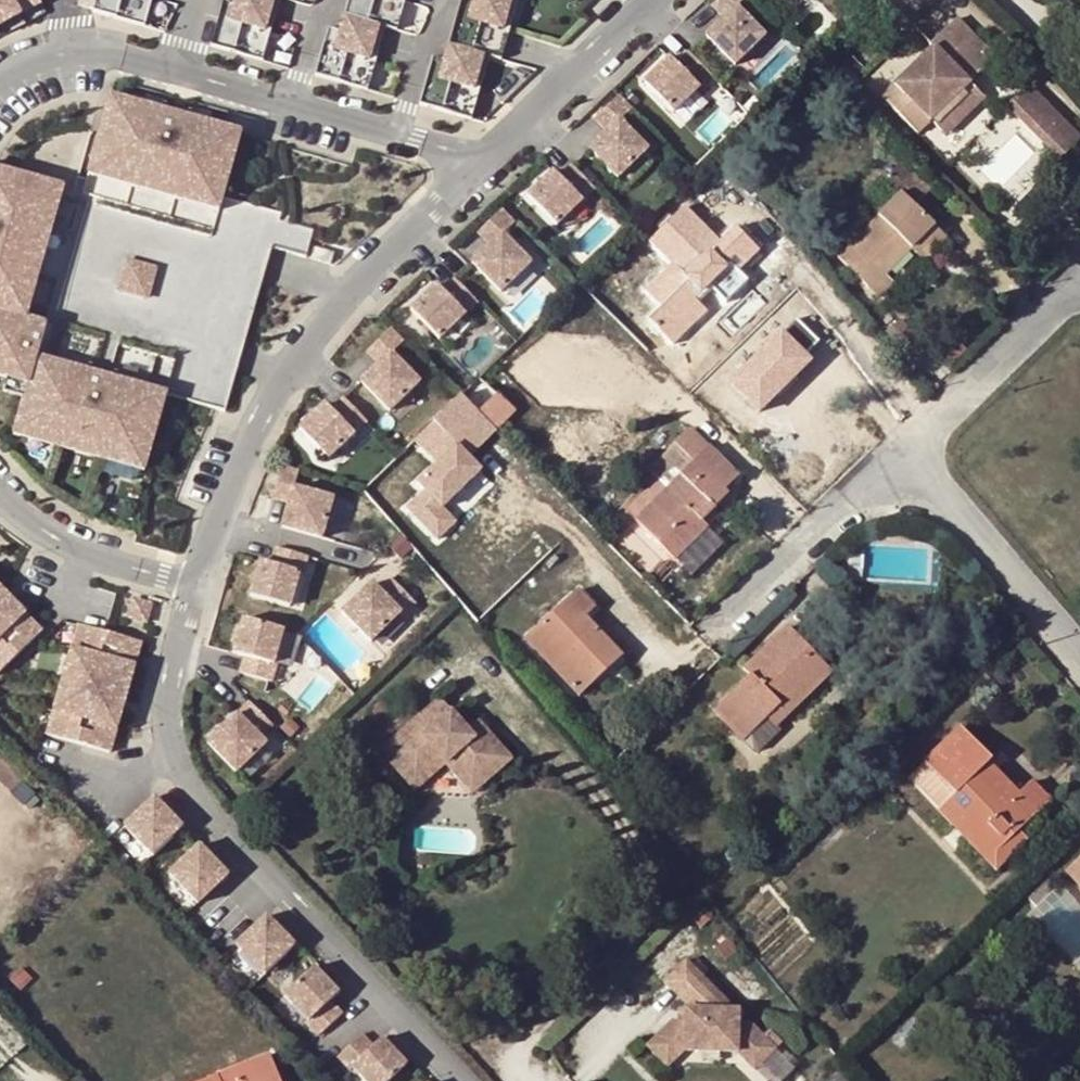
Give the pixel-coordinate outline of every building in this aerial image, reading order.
[(39,3),(37,0),(0,0),(0,26),(39,3)] [(263,62),(283,0),(238,0),(237,4),(225,0),(211,45),(263,62)] [(397,28),(404,0),(348,0),(344,16),(381,26),(397,28)] [(448,44),(491,55),(506,60),(523,0),(460,0),(448,44)] [(775,51),(741,12),(750,4),(747,0),(723,0),(713,8),(721,17),(696,39),(736,84),(775,51)] [(926,0),(887,0),(906,19),(926,0)] [(315,75),(365,88),(381,26),(344,16),(341,28),(328,25),(315,75)] [(983,46),(974,37),(956,18),(928,45),(931,48),(881,97),(917,134),(929,122),(968,83),(983,68),(981,67),(972,57),(983,46)] [(442,60),(431,57),(418,105),(474,120),(491,55),(448,44),(442,60)] [(983,46),(972,57),(981,67),(993,56),(983,46)] [(682,122),(718,89),(688,58),(679,66),(667,53),(641,78),(682,122)] [(977,92),(968,83),(929,122),(938,131),(977,92)] [(83,175),(215,213),(239,131),(107,92),(83,175)] [(938,131),(944,137),(984,98),(977,92),(938,131)] [(1021,92),(1010,102),(1064,156),(1074,145),(1021,92)] [(618,193),(661,155),(615,104),(602,116),(613,129),(584,155),(618,193)] [(934,184),(916,166),(908,157),(892,172),(904,186),(918,200),(934,184)] [(557,231),(598,195),(574,167),(562,177),(555,169),(525,196),(557,231)] [(30,323),(68,186),(0,168),(0,316),(30,323)] [(900,191),(904,186),(892,172),(889,169),(881,178),(897,194),(900,191)] [(941,233),(900,191),(897,194),(836,257),(877,298),(891,283),(884,275),(909,250),(917,257),(941,233)] [(647,320),(665,338),(700,304),(695,299),(708,288),(712,293),(724,304),(747,281),(744,279),(737,272),(759,251),(734,226),(719,241),(684,206),(648,241),(670,264),(643,290),(660,307),(647,320)] [(496,294),(530,263),(502,232),(514,221),(503,209),(478,231),(489,243),(467,262),(496,294)] [(941,233),(917,257),(922,262),(946,237),(941,233)] [(313,249),(310,260),(330,266),(333,254),(313,249)] [(737,272),(744,279),(766,259),(759,251),(737,272)] [(148,298),(157,265),(124,257),(115,290),(148,298)] [(439,343),(481,310),(458,282),(444,293),(436,282),(408,304),(439,343)] [(695,299),(700,304),(712,293),(708,288),(695,299)] [(700,304),(665,338),(673,345),(707,312),(700,304)] [(0,316),(0,383),(28,390),(36,356),(43,326),(30,323),(0,316)] [(392,414),(425,382),(396,351),(407,340),(392,325),(371,345),(387,362),(364,384),(392,414)] [(36,356),(28,390),(11,439),(142,476),(166,392),(36,356)] [(501,483),(474,455),(521,412),(501,390),(482,409),(466,392),(416,439),(439,463),(419,481),(426,489),(405,508),(438,542),(501,483)] [(332,459),(369,425),(342,396),(330,407),(323,400),(298,423),(332,459)] [(674,560),(707,527),(701,521),(727,494),(723,490),(736,476),(707,447),(679,476),(659,496),(636,520),(674,560)] [(659,496),(679,476),(663,461),(644,481),(659,496)] [(326,543),(338,498),(297,487),(301,471),(276,464),(268,496),(283,500),(275,530),(326,543)] [(722,544),(707,527),(674,560),(690,577),(722,544)] [(291,610),(301,575),(258,563),(248,598),(291,610)] [(372,646),(413,604),(391,583),(382,592),(373,582),(340,615),(372,646)] [(588,674),(614,650),(584,618),(593,609),(576,591),(526,638),(578,696),(594,681),(588,674)] [(36,631),(0,593),(0,666),(36,631)] [(284,630),(241,620),(233,653),(246,656),(242,674),(272,681),(284,630)] [(807,679),(815,687),(830,673),(787,627),(744,669),(750,675),(712,712),(741,743),(743,741),(807,679)] [(78,628),(48,738),(110,755),(141,645),(78,628)] [(620,657),(614,650),(588,674),(594,681),(620,657)] [(774,728),(815,687),(807,679),(743,741),(753,752),(759,752),(779,734),(774,728)] [(381,750),(409,783),(439,758),(446,766),(458,755),(482,784),(511,759),(478,721),(466,731),(439,700),(381,750)] [(271,726),(251,701),(206,737),(234,772),(266,747),(258,737),(271,726)] [(1049,802),(1030,782),(1018,793),(1010,801),(980,770),(988,763),(990,760),(959,727),(909,777),(940,809),(938,811),(953,828),(963,818),(975,831),(965,840),(995,871),(1026,840),(1018,832),(1027,824),(1049,802)] [(446,766),(470,795),(482,784),(458,755),(446,766)] [(446,766),(439,758),(409,783),(416,791),(446,766)] [(1018,793),(988,763),(980,770),(1010,801),(1018,793)] [(157,856),(190,825),(160,793),(126,824),(157,856)] [(953,828),(965,840),(975,831),(963,818),(953,828)] [(1034,832),(1027,824),(1018,832),(1026,840),(1034,832)] [(205,841),(171,872),(201,904),(235,873),(205,841)] [(1071,866),(1079,875),(1079,857),(1071,866)] [(1071,866),(1064,873),(1079,891),(1079,875),(1071,866)] [(1035,910),(1055,891),(1046,882),(1026,901),(1035,910)] [(270,975),(303,944),(272,911),(240,942),(270,975)] [(672,1021),(648,1046),(668,1066),(684,1050),(740,1052),(749,1062),(768,1044),(748,1024),(735,1023),(736,1011),(729,1010),(729,1005),(686,961),(666,982),(684,1001),(683,1008),(683,1022),(677,1022),(672,1021)] [(315,1043),(344,1015),(330,1000),(338,992),(314,967),(277,1003),(315,1043)] [(903,1054),(928,1031),(912,1015),(888,1038),(903,1054)] [(412,1064),(387,1037),(370,1052),(356,1036),(332,1057),(353,1080),(393,1080),(412,1064)] [(768,1044),(749,1062),(754,1069),(773,1050),(768,1044)] [(268,1055),(205,1080),(278,1080),(268,1055)]
